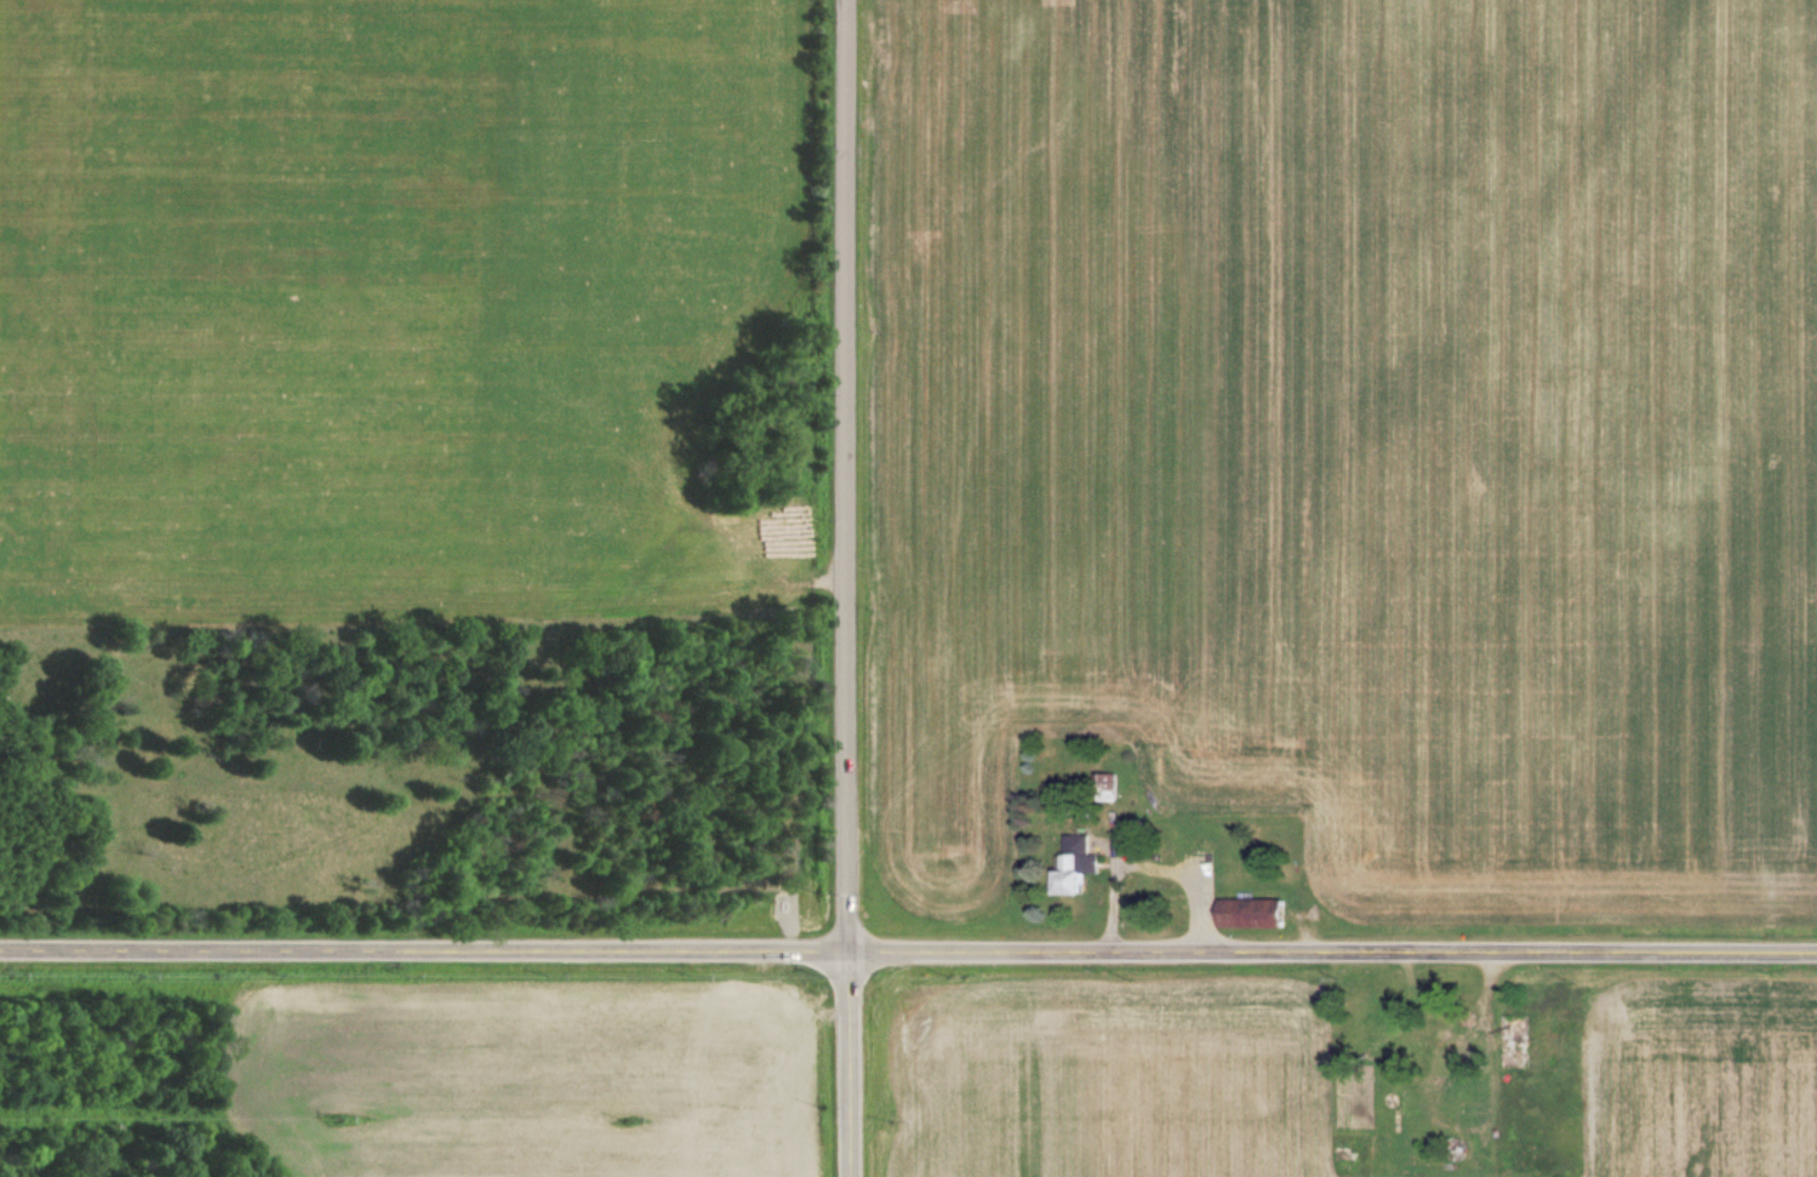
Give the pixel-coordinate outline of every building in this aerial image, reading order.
[(1091,834),(1065,834),(1066,870),(1057,871),(1058,894),(1085,894),(1085,873),(1100,873),(1100,854),(1091,854),(1091,834)] [(1285,928),(1285,899),(1221,897),(1221,927),(1285,928)]
